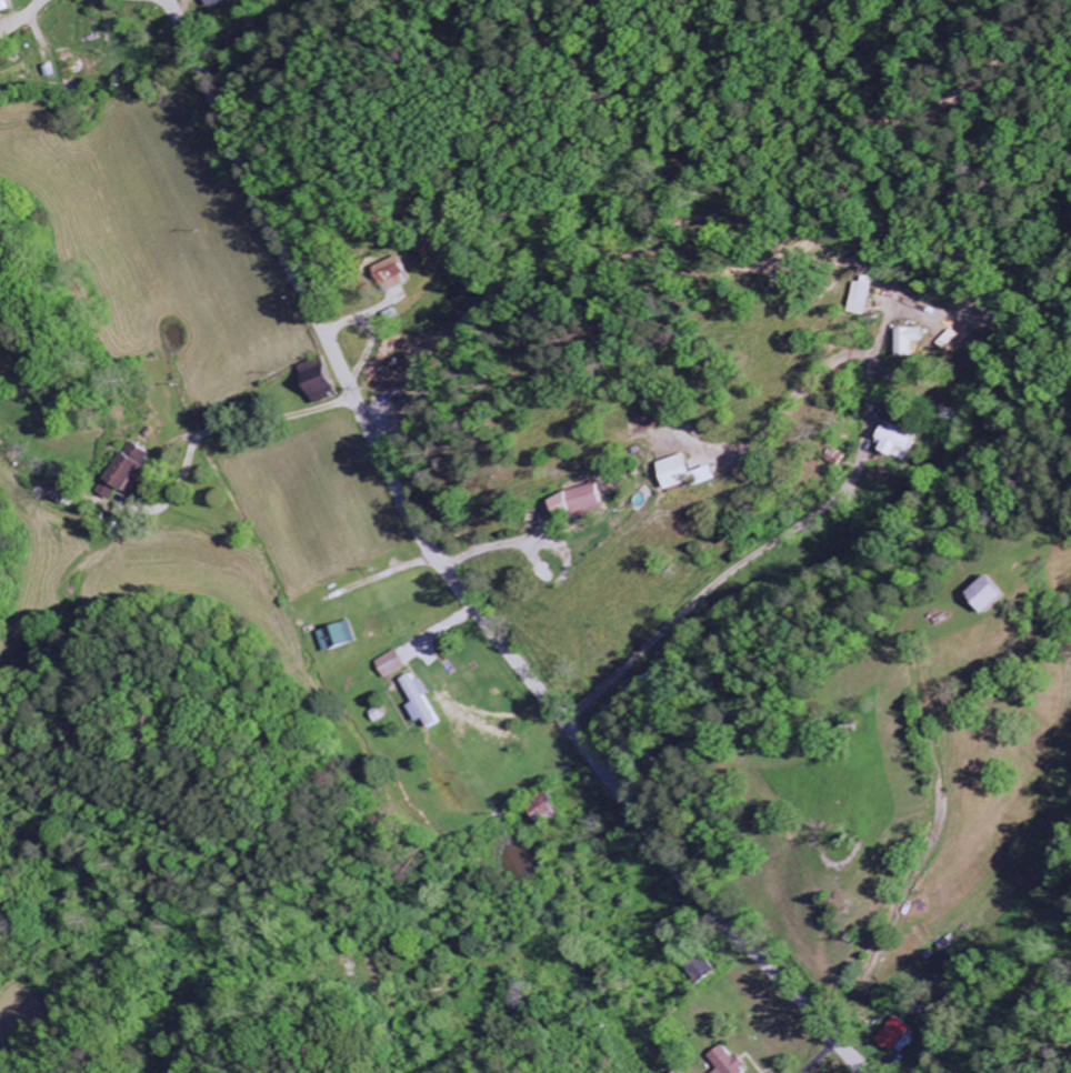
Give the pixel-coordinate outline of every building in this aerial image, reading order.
[(11,11),(9,0),(0,0),(0,14),(11,11)] [(239,4),(238,0),(214,0),(216,10),(239,4)] [(902,358),(918,358),(918,343),(929,343),(929,330),(902,330),(902,358)] [(346,394),(329,356),(305,367),(321,404),(346,394)] [(890,426),(879,449),(908,463),(919,440),(890,426)] [(112,480),(133,494),(157,456),(135,443),(112,480)] [(707,481),(696,454),(670,465),(681,492),(707,481)] [(708,473),(712,486),(729,481),(725,468),(708,473)] [(570,521),(587,512),(591,519),(614,507),(601,481),(561,502),(570,521)] [(978,594),(997,615),(1018,596),(999,575),(978,594)] [(324,633),(330,654),(362,645),(357,624),(324,633)] [(412,669),(405,651),(382,661),(390,679),(412,669)] [(404,682),(417,707),(414,708),(424,726),(429,723),(434,732),(446,725),(431,697),(436,695),(428,680),(421,684),(417,676),(404,682)] [(702,985),(719,972),(705,954),(688,967),(702,985)] [(896,1052),(910,1027),(894,1017),(880,1042),(896,1052)] [(720,1072),(750,1072),(752,1072),(730,1045),(714,1057),(724,1070),(720,1072)]
